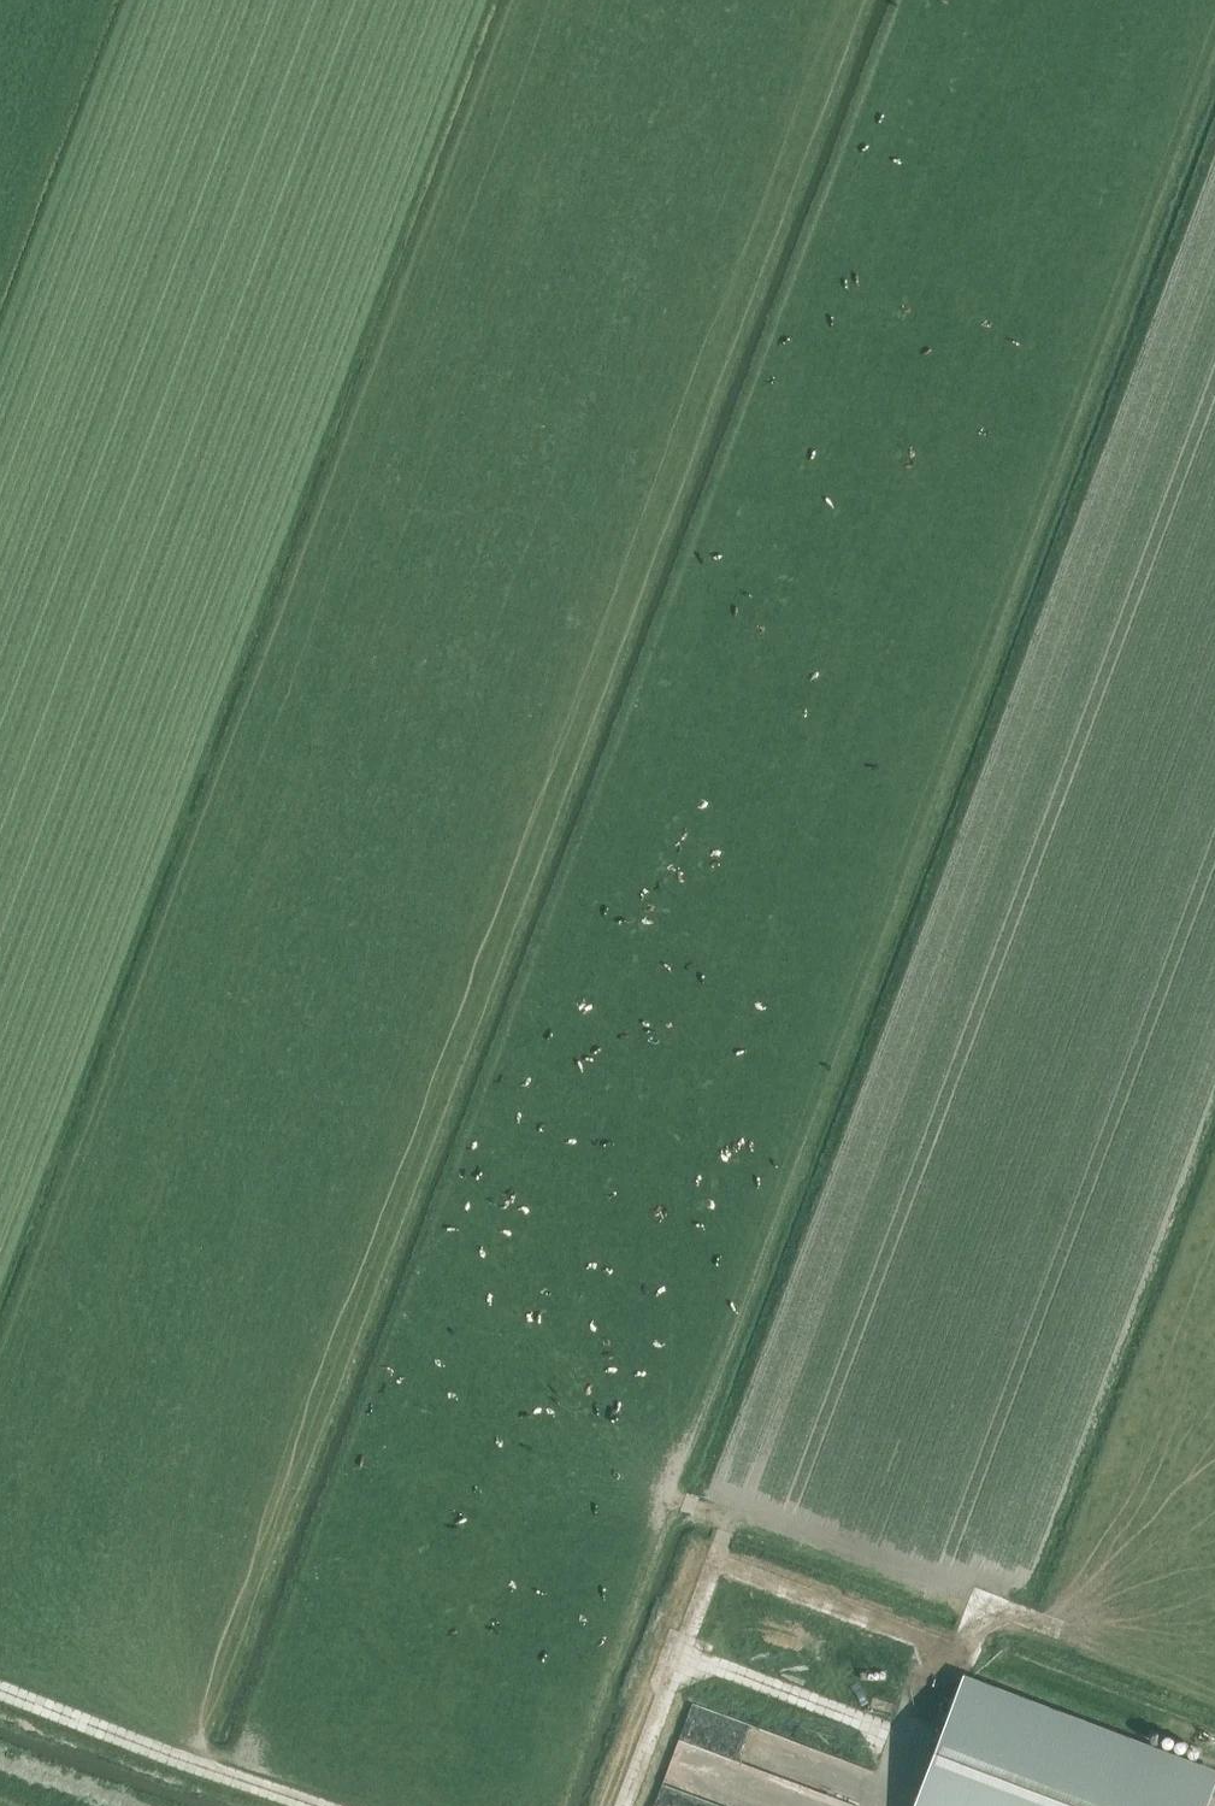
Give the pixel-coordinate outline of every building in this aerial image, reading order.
[(1214,1789),(1214,1778),(968,1686),(923,1805),(1209,1805),(1214,1789)] [(786,1805),(843,1805),(848,1800),(802,1766),(777,1799),(786,1805)]
